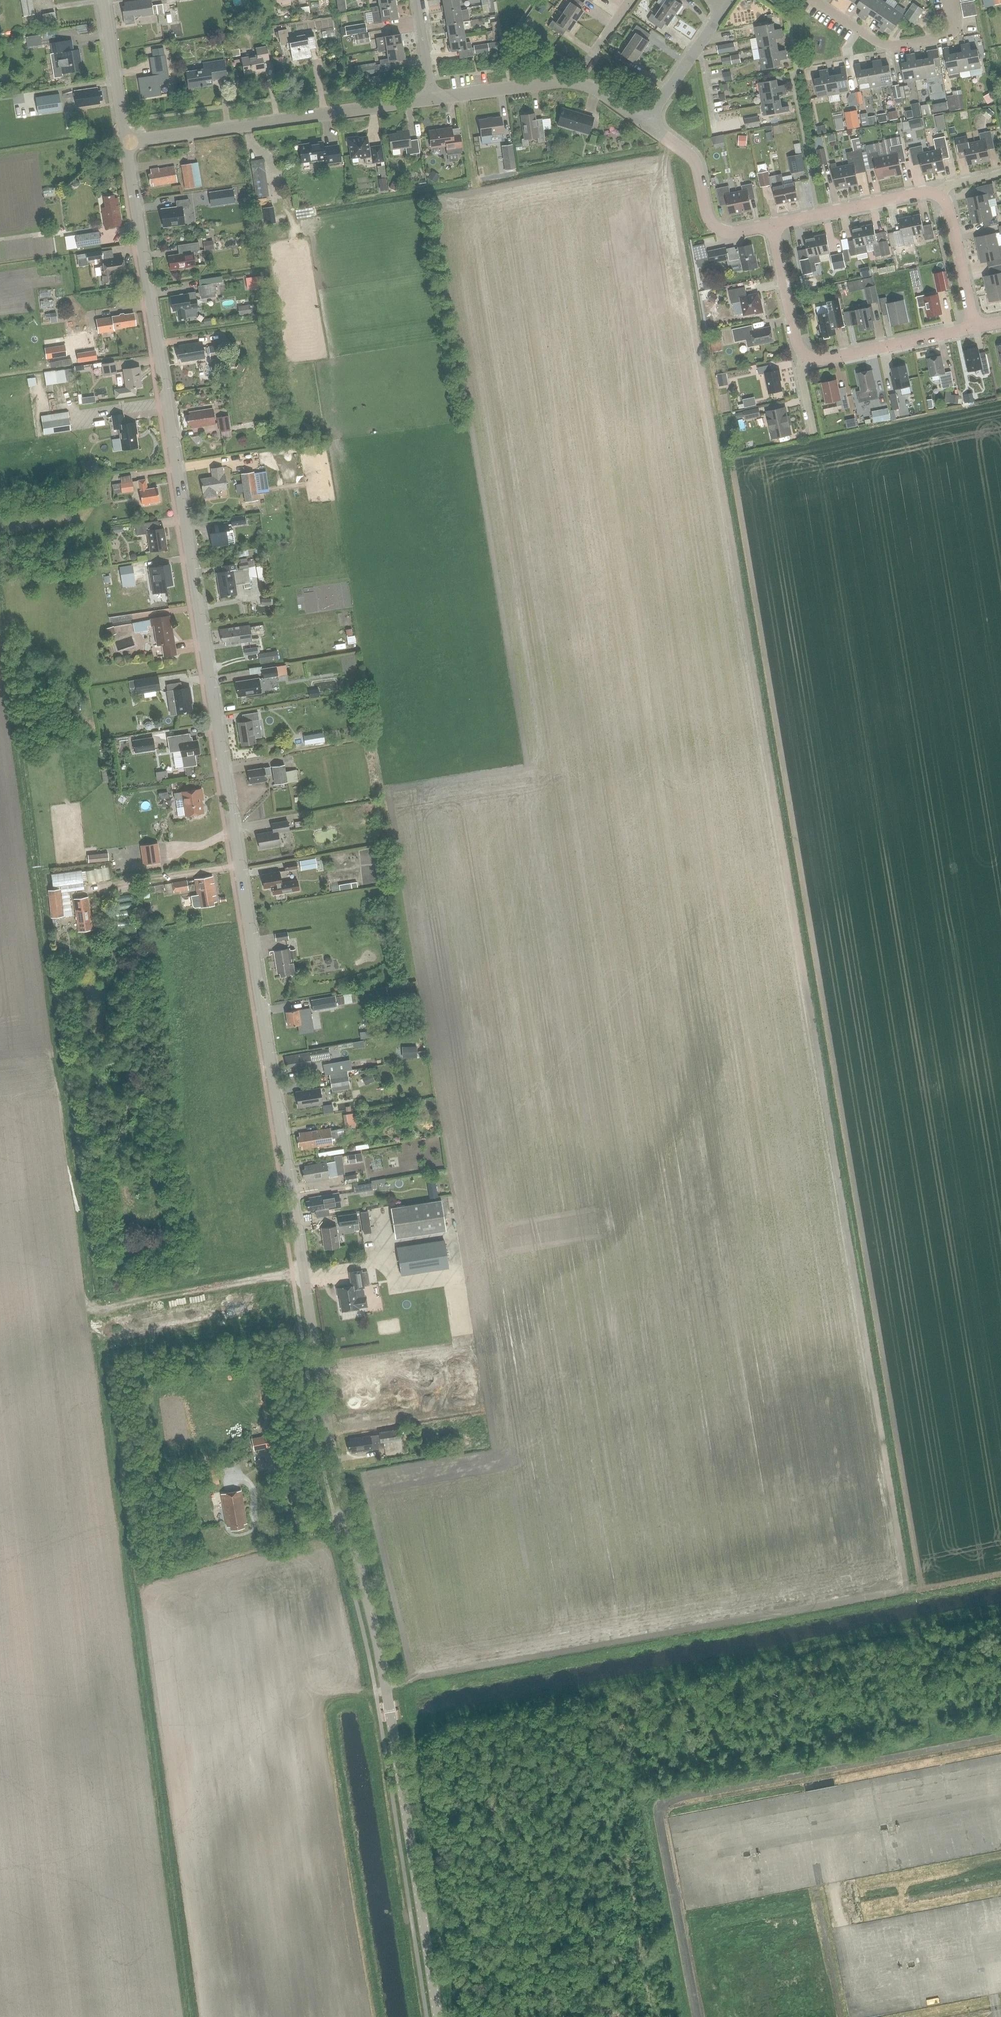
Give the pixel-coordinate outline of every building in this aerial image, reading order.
[(23,16),(35,14),(32,0),(20,0),(23,16)] [(126,24),(136,23),(135,16),(158,13),(160,25),(168,23),(167,19),(166,19),(163,4),(153,6),(152,0),(139,0),(125,2),(126,6),(123,6),(124,18),(125,18),(126,24)] [(396,6),(395,0),(379,0),(380,6),(371,7),(372,12),(381,11),(380,9),(396,6)] [(441,6),(442,12),(445,12),(445,11),(461,9),(459,0),(443,0),(444,6),(441,6)] [(534,9),(541,14),(548,4),(541,0),(534,9)] [(575,22),(583,11),(580,9),(584,4),(578,0),(566,0),(569,3),(562,13),(575,22)] [(663,6),(676,15),(683,4),(680,3),(682,0),(667,0),(663,6)] [(852,1),(857,4),(856,6),(862,9),(858,15),(861,17),(873,0),(853,0),(852,1)] [(885,2),(882,0),(873,0),(865,11),(861,17),(865,20),(869,14),(874,17),(885,2)] [(974,0),(961,2),(963,10),(975,8),(974,0)] [(879,30),(894,8),(885,2),(874,17),(880,21),(876,27),(879,30)] [(483,13),(495,11),(494,3),(488,4),(482,5),(483,13)] [(913,3),(904,17),(915,24),(924,11),(921,8),(918,6),(914,3),(913,3)] [(374,25),(384,23),(383,22),(399,19),(396,6),(380,9),(381,11),(372,12),(374,25)] [(668,26),(676,15),(663,6),(656,16),(652,14),(648,20),(662,29),(666,24),(668,26)] [(894,8),(879,30),(883,32),(887,27),(892,30),(903,14),(894,8)] [(975,8),(963,10),(964,17),(977,15),(975,8)] [(446,19),(444,19),(445,25),(447,25),(463,22),(461,9),(445,11),(445,12),(446,19)] [(242,12),(236,15),(238,21),(245,18),(242,12)] [(568,32),(575,22),(562,13),(556,23),(552,20),(548,26),(562,36),(565,30),(568,32)] [(449,32),(446,33),(447,38),(450,38),(465,35),(463,22),(447,25),(449,32)] [(345,27),(346,27),(347,34),(347,35),(367,32),(366,23),(345,27)] [(757,37),(783,32),(782,28),(775,29),(774,23),(755,26),(757,37)] [(630,43),(642,52),(650,42),(647,40),(651,35),(637,25),(633,31),(637,33),(630,43)] [(279,32),(276,32),(277,38),(280,37),(281,45),(287,44),(290,43),(291,49),(293,60),(312,56),(310,46),(316,44),(314,32),(289,37),(287,29),(279,31),(279,32)] [(759,48),(778,44),(777,38),(783,37),(783,32),(757,37),(759,48)] [(355,35),(356,44),(371,41),(369,33),(355,35)] [(387,49),(403,46),(401,34),(385,36),(387,47),(378,48),(379,52),(387,51),(387,49)] [(25,37),(26,47),(41,45),(39,35),(25,37)] [(451,45),(448,46),(449,52),(468,49),(472,48),(471,42),(467,43),(465,35),(450,38),(451,45)] [(80,57),(79,49),(73,50),(72,39),(51,43),(53,53),(51,54),(53,68),(55,77),(63,76),(63,73),(81,70),(78,57),(80,57)] [(475,54),(489,52),(501,50),(500,42),(474,46),(475,54)] [(619,51),(615,57),(629,66),(632,61),(635,63),(642,52),(630,43),(622,54),(619,51)] [(970,69),(981,67),(978,49),(971,50),(970,43),(966,44),(970,69)] [(761,58),(787,54),(786,50),(779,51),(778,44),(759,48),(761,58)] [(959,71),(970,69),(966,44),(961,45),(963,52),(956,53),(959,71)] [(264,60),(269,59),(267,46),(256,48),(257,55),(242,58),(245,74),(265,70),(264,60)] [(390,61),(405,59),(403,46),(387,49),(387,51),(389,59),(380,60),(381,65),(390,63),(390,61)] [(948,47),(944,48),(949,73),(950,79),(960,77),(959,71),(956,53),(950,54),(948,47)] [(140,78),(140,82),(143,98),(160,95),(158,83),(169,82),(165,55),(164,48),(152,49),(154,57),(151,57),(154,76),(140,78)] [(935,66),(941,65),(938,49),(928,51),(929,58),(923,59),(926,77),(937,75),(935,66)] [(926,77),(923,59),(917,60),(915,53),(911,54),(915,79),(926,77)] [(731,56),(731,57),(732,63),(732,64),(741,62),(740,54),(731,56)] [(781,59),(787,58),(787,54),(761,58),(763,69),(782,66),(781,59)] [(905,81),(915,79),(911,54),(906,55),(908,62),(901,63),(905,81)] [(882,86),(893,84),(889,65),(883,66),(881,59),(877,60),(882,86)] [(187,72),(188,82),(189,88),(213,85),(212,80),(227,77),(225,60),(203,63),(204,69),(187,72)] [(872,88),(882,86),(877,60),(872,61),(873,68),(868,69),(872,88)] [(376,63),(354,67),(356,78),(364,77),(363,75),(365,75),(365,76),(378,74),(378,73),(377,65),(376,65),(376,63)] [(872,88),(868,69),(862,70),(860,63),(856,64),(860,90),(872,88)] [(840,93),(850,92),(846,66),(841,67),(843,73),(836,75),(840,93)] [(840,93),(836,75),(830,76),(829,69),(824,70),(826,82),(829,95),(840,93)] [(829,95),(826,82),(824,70),(820,71),(821,77),(815,79),(818,97),(829,95)] [(760,93),(786,89),(785,84),(778,86),(777,79),(758,83),(760,93)] [(899,85),(892,86),(895,99),(896,99),(901,98),(901,96),(899,87),(899,85)] [(908,85),(899,87),(901,96),(901,98),(902,99),(910,97),(908,85)] [(75,93),(77,101),(78,107),(100,104),(99,101),(103,100),(102,91),(98,92),(97,88),(75,92),(75,93)] [(762,104),(780,101),(779,94),(787,93),(786,89),(760,93),(762,104)] [(59,94),(36,98),(38,114),(50,113),(62,111),(59,94)] [(954,96),(947,97),(950,112),(956,111),(958,110),(965,109),(963,94),(954,96)] [(991,96),(985,99),(988,104),(994,101),(991,96)] [(173,98),(170,104),(177,107),(180,101),(173,98)] [(780,101),(762,104),(764,115),(790,110),(789,106),(782,107),(780,101)] [(911,105),(913,118),(922,116),(919,103),(911,105)] [(934,114),(933,103),(924,103),(924,114),(934,114)] [(589,133),(594,117),(562,108),(558,124),(589,133)] [(848,128),(860,126),(857,111),(851,112),(851,114),(846,115),(848,128)] [(889,113),(890,121),(898,119),(897,111),(889,113)] [(538,142),(546,141),(542,118),(535,119),(535,113),(521,115),(524,138),(522,139),(523,146),(529,145),(528,138),(537,137),(538,142)] [(879,119),(879,123),(887,122),(886,114),(878,115),(879,119)] [(481,136),(504,132),(501,116),(479,120),(481,136)] [(744,118),(746,128),(760,125),(758,116),(744,118)] [(876,119),(876,116),(868,117),(870,126),(877,124),(876,119)] [(836,126),(837,131),(845,130),(843,118),(835,119),(836,126)] [(921,118),(914,119),(916,128),(923,127),(922,126),(922,123),(921,119),(921,118)] [(826,125),(817,127),(818,135),(827,133),(826,129),(826,125)] [(448,153),(462,151),(460,135),(453,136),(452,127),(429,130),(431,146),(446,144),(448,153)] [(407,155),(420,153),(418,139),(410,140),(409,129),(401,130),(401,132),(389,134),(391,150),(406,148),(407,155)] [(981,141),(975,142),(979,162),(990,160),(988,150),(987,147),(994,145),(991,131),(980,133),(981,141)] [(591,135),(589,143),(595,145),(597,137),(591,135)] [(366,163),(384,161),(382,145),(369,147),(368,136),(356,138),(354,137),(347,138),(348,144),(349,145),(351,158),(359,157),(361,158),(366,158),(366,163)] [(936,150),(930,152),(934,172),(945,169),(943,159),(950,158),(946,140),(945,136),(934,139),(935,143),(936,150)] [(967,136),(956,138),(960,156),(966,154),(968,164),(979,162),(975,142),(969,144),(967,136)] [(326,162),(341,160),(339,145),(324,147),(323,142),(300,145),(302,162),(325,158),(326,162)] [(553,142),(546,143),(547,151),(554,150),(553,142)] [(892,154),(886,155),(890,175),(896,174),(896,176),(902,174),(900,164),(899,160),(905,159),(902,144),(890,146),(892,154)] [(513,145),(502,146),(506,170),(516,169),(513,145)] [(922,145),(910,148),(913,163),(921,161),(921,164),(923,174),(934,172),(930,152),(924,153),(922,145)] [(825,148),(817,149),(820,165),(828,163),(825,148)] [(849,165),(843,166),(847,186),(858,184),(856,173),(856,171),(861,170),(862,172),(866,171),(866,170),(863,152),(862,149),(854,151),(847,153),(848,159),(849,165)] [(878,151),(867,154),(870,166),(875,165),(876,168),(879,179),(885,178),(884,177),(890,175),(886,155),(880,157),(878,151)] [(802,154),(795,155),(798,172),(805,171),(804,162),(803,159),(802,154)] [(264,160),(252,162),(257,198),(269,196),(264,160)] [(197,162),(182,164),(186,188),(201,186),(197,162)] [(836,163),(831,164),(832,168),(836,188),(847,186),(843,166),(837,167),(836,163)] [(154,185),(178,181),(175,166),(159,168),(159,167),(151,169),(152,174),(149,174),(151,183),(153,183),(154,185)] [(763,172),(758,174),(760,188),(770,186),(769,177),(770,177),(769,171),(768,172),(765,172),(763,172)] [(431,173),(428,178),(435,183),(439,178),(431,173)] [(778,185),(773,186),(777,204),(788,202),(784,183),(782,176),(782,174),(776,176),(778,185)] [(792,175),(782,176),(784,183),(793,182),(792,175)] [(793,182),(784,183),(788,202),(799,200),(795,181),(793,182)] [(393,182),(389,188),(395,192),(399,185),(393,182)] [(743,191),(737,192),(741,212),(752,210),(750,200),(749,198),(749,197),(755,196),(752,183),(742,185),(743,191)] [(970,211),(990,207),(989,200),(996,198),(993,183),(977,187),(979,196),(967,198),(970,211)] [(729,185),(716,188),(720,203),(727,201),(728,204),(730,214),(741,212),(737,192),(731,193),(729,185)] [(233,189),(209,192),(210,198),(218,197),(220,205),(223,205),(235,203),(233,189)] [(105,207),(102,208),(106,227),(122,225),(120,213),(119,205),(118,197),(115,198),(115,194),(105,196),(103,196),(105,207)] [(177,208),(161,210),(163,225),(184,223),(182,207),(190,206),(189,198),(176,200),(177,208)] [(990,207),(970,211),(973,223),(983,221),(985,227),(999,224),(997,216),(992,217),(990,207)] [(920,214),(910,216),(913,235),(924,233),(925,240),(935,238),(932,224),(923,226),(920,214)] [(902,233),(895,234),(898,246),(898,247),(910,244),(909,236),(913,235),(910,216),(899,219),(901,230),(902,233)] [(873,224),(863,226),(866,245),(873,244),(877,243),(873,224)] [(854,241),(848,242),(848,243),(851,256),(857,254),(857,255),(868,253),(868,252),(866,245),(863,226),(852,228),(854,241)] [(99,231),(75,235),(76,246),(100,242),(99,231)] [(978,250),(998,246),(996,233),(976,237),(978,250)] [(815,236),(819,255),(830,253),(826,234),(815,236)] [(809,257),(800,259),(800,260),(803,275),(817,272),(815,263),(821,262),(819,255),(815,236),(805,238),(807,249),(809,257)] [(881,242),(879,242),(880,249),(882,256),(891,254),(888,241),(887,241),(881,242)] [(877,243),(873,244),(876,257),(882,256),(880,249),(879,242),(877,243)] [(178,254),(166,255),(168,269),(193,265),(191,251),(198,250),(197,243),(183,245),(184,253),(180,253),(178,254)] [(758,267),(756,256),(755,256),(752,244),(739,247),(740,254),(727,256),(726,247),(709,251),(711,263),(728,259),(729,264),(742,262),(743,270),(758,267)] [(998,246),(978,250),(981,263),(1000,258),(1000,245),(998,246)] [(87,265),(87,261),(102,258),(101,251),(79,254),(80,259),(77,259),(78,266),(87,265)] [(707,252),(695,255),(698,265),(709,262),(707,252)] [(837,255),(831,256),(833,265),(839,264),(840,269),(846,268),(845,264),(843,254),(837,255)] [(112,280),(111,272),(123,270),(121,256),(102,259),(102,265),(99,266),(102,282),(112,280)] [(862,267),(864,276),(874,274),(873,265),(862,267)] [(1000,286),(1000,265),(989,268),(990,275),(984,276),(987,289),(1000,286)] [(917,268),(910,269),(911,277),(919,275),(917,268)] [(943,272),(933,273),(937,292),(947,290),(946,287),(943,272)] [(260,276),(246,278),(247,288),(262,286),(260,276)] [(871,277),(863,279),(868,303),(877,301),(871,277)] [(713,281),(704,283),(705,290),(714,288),(713,281)] [(200,286),(198,286),(200,296),(216,294),(217,294),(215,284),(200,286)] [(987,289),(989,302),(1000,299),(1000,286),(987,289)] [(764,312),(762,304),(761,304),(758,293),(745,296),(743,287),(729,290),(732,303),(741,301),(744,315),(756,313),(756,314),(764,312)] [(169,295),(171,310),(175,310),(177,319),(179,319),(180,319),(181,319),(181,318),(184,318),(183,308),(195,307),(194,298),(186,299),(185,293),(169,295)] [(712,294),(709,299),(715,303),(718,297),(712,294)] [(942,314),(938,294),(925,297),(924,295),(916,297),(919,307),(925,306),(928,317),(942,314)] [(908,321),(904,301),(888,304),(886,297),(880,298),(882,310),(888,309),(892,324),(908,321)] [(821,328),(817,329),(819,337),(836,334),(833,320),(841,318),(837,300),(828,302),(830,312),(818,315),(821,328)] [(238,306),(239,316),(251,314),(250,305),(249,305),(246,305),(238,306)] [(856,310),(849,311),(849,313),(851,324),(852,326),(859,325),(860,331),(874,328),(871,315),(873,315),(871,307),(856,310)] [(119,316),(96,320),(98,335),(115,332),(115,330),(137,326),(136,324),(137,323),(137,320),(136,319),(135,313),(126,314),(124,313),(120,314),(119,316)] [(750,326),(733,329),(735,343),(747,340),(748,346),(754,344),(752,331),(750,326)] [(771,327),(752,331),(754,344),(774,340),(771,327)] [(723,351),(720,337),(710,339),(713,352),(718,351),(723,351)] [(179,349),(175,350),(177,359),(180,358),(181,362),(205,358),(203,342),(178,346),(179,349)] [(210,355),(210,358),(222,356),(222,353),(226,353),(225,347),(221,347),(220,344),(208,346),(208,347),(206,347),(207,355),(210,355)] [(65,345),(45,348),(47,359),(67,356),(65,345)] [(979,353),(977,348),(965,351),(969,371),(981,369),(982,374),(989,373),(985,352),(979,353)] [(96,351),(77,354),(79,362),(97,359),(96,351)] [(954,386),(954,385),(951,371),(944,373),(941,356),(928,358),(931,376),(939,375),(942,389),(954,386)] [(114,360),(101,363),(103,374),(116,372),(114,360)] [(239,363),(236,369),(243,372),(246,366),(239,363)] [(768,393),(783,390),(780,377),(781,377),(780,370),(772,371),(771,364),(757,367),(759,374),(764,373),(768,393)] [(894,389),(910,386),(905,365),(892,368),(894,381),(893,381),(894,389)] [(138,372),(140,372),(139,366),(122,368),(125,388),(133,387),(140,385),(138,372)] [(75,368),(65,370),(66,381),(77,379),(75,371),(75,368)] [(860,401),(877,398),(871,370),(858,373),(862,392),(858,393),(860,401)] [(722,374),(718,374),(720,387),(726,386),(725,380),(728,379),(727,373),(722,374)] [(30,378),(31,385),(39,383),(38,376),(30,378)] [(836,400),(837,406),(842,405),(843,409),(850,408),(846,392),(840,393),(837,380),(822,383),(826,402),(836,400)] [(133,387),(125,388),(115,389),(116,397),(134,394),(133,387)] [(893,394),(889,395),(893,410),(899,409),(896,393),(893,394)] [(959,400),(959,396),(951,395),(950,403),(959,404),(959,400)] [(755,397),(743,400),(744,404),(744,408),(757,405),(755,397)] [(785,407),(769,411),(771,419),(769,420),(771,429),(773,429),(775,438),(791,434),(785,407)] [(759,408),(743,411),(745,416),(745,417),(745,420),(761,417),(760,414),(759,408)] [(190,416),(187,417),(188,426),(191,425),(192,428),(215,424),(213,409),(189,412),(190,416)] [(872,412),(874,423),(890,420),(888,409),(872,412)] [(52,415),(41,416),(44,433),(71,429),(69,418),(53,420),(52,415)] [(123,425),(122,415),(110,417),(113,430),(118,429),(121,450),(137,448),(135,434),(136,434),(134,423),(123,425)] [(229,415),(217,417),(219,432),(231,430),(229,415)] [(854,418),(848,420),(850,428),(856,426),(854,418)] [(93,460),(88,461),(86,465),(87,470),(91,473),(95,472),(96,470),(98,468),(97,463),(93,460)] [(213,477),(201,479),(203,492),(204,492),(205,498),(216,496),(215,491),(227,489),(225,477),(223,475),(222,468),(212,470),(213,477)] [(254,472),(241,474),(246,502),(258,500),(254,472)] [(145,479),(137,480),(141,504),(142,504),(143,505),(150,504),(149,503),(159,501),(157,487),(147,489),(145,479)] [(132,482),(120,484),(122,492),(122,493),(125,493),(134,491),(132,482)] [(112,484),(114,494),(122,492),(120,484),(120,483),(112,484)] [(244,514),(229,516),(230,525),(245,523),(244,514)] [(167,549),(164,528),(154,530),(152,522),(135,524),(136,535),(147,534),(150,551),(167,549)] [(233,530),(210,533),(212,548),(235,545),(233,530)] [(222,571),(216,572),(219,596),(236,593),(235,586),(244,584),(245,589),(251,588),(250,583),(250,580),(252,579),(252,578),(258,577),(256,566),(255,567),(254,561),(248,562),(247,558),(240,559),(241,563),(239,563),(240,569),(233,571),(232,570),(236,569),(235,563),(221,565),(222,571)] [(154,566),(148,567),(152,593),(166,590),(165,585),(172,584),(168,564),(154,566)] [(134,573),(121,575),(123,587),(136,585),(134,573)] [(169,615),(149,619),(150,620),(151,625),(154,625),(157,644),(162,644),(163,656),(174,654),(172,642),(173,642),(169,615)] [(150,620),(133,623),(135,633),(149,631),(148,627),(151,626),(151,625),(150,620)] [(224,644),(251,640),(248,624),(219,628),(221,640),(224,640),(224,644)] [(116,634),(114,627),(106,629),(108,636),(112,635),(116,634)] [(355,636),(347,637),(349,648),(357,647),(355,636)] [(258,647),(245,649),(246,656),(259,653),(258,647)] [(277,651),(259,654),(260,662),(279,659),(277,651)] [(285,665),(261,669),(263,678),(278,676),(286,674),(285,665)] [(135,687),(136,693),(159,690),(157,675),(133,679),(128,680),(129,688),(135,687)] [(237,696),(260,692),(258,677),(235,681),(237,696)] [(180,682),(166,684),(167,691),(169,707),(175,706),(176,714),(192,711),(188,686),(181,688),(180,682)] [(252,721),(259,720),(257,712),(241,714),(242,722),(237,722),(240,745),(255,743),(252,721)] [(323,733),(304,736),(306,744),(324,742),(323,733)] [(178,735),(167,737),(169,753),(173,752),(180,751),(181,756),(182,767),(183,768),(197,766),(195,754),(199,753),(197,740),(190,741),(189,734),(184,734),(178,735)] [(153,737),(132,740),(134,753),(155,750),(153,737)] [(284,764),(272,766),(275,784),(298,780),(296,769),(285,771),(284,764)] [(269,767),(264,767),(246,770),(248,783),(266,780),(265,775),(270,774),(269,767)] [(164,773),(156,774),(158,781),(165,780),(164,773)] [(181,792),(174,794),(175,800),(178,800),(182,799),(183,807),(177,808),(179,816),(184,815),(185,816),(202,813),(200,800),(202,800),(200,789),(181,792)] [(277,832),(289,830),(287,820),(271,823),(273,831),(257,834),(259,849),(280,845),(277,832)] [(157,843),(140,846),(143,865),(160,862),(157,843)] [(108,855),(88,857),(89,863),(109,861),(108,855)] [(315,858),(300,861),(302,870),(317,867),(315,858)] [(296,862),(283,864),(285,872),(297,869),(296,862)] [(91,881),(111,877),(109,865),(88,869),(91,881)] [(81,871),(51,875),(53,888),(60,887),(83,884),(81,871)] [(279,871),(261,874),(264,888),(272,887),(273,895),(295,891),(300,890),(298,880),(293,881),(281,883),(279,871)] [(213,902),(216,901),(212,876),(195,879),(198,893),(190,895),(192,906),(194,907),(200,906),(200,907),(214,904),(213,902)] [(187,880),(172,883),(173,888),(174,893),(189,891),(188,885),(187,882),(187,880)] [(83,884),(60,887),(60,890),(60,892),(69,891),(70,891),(84,890),(83,884)] [(149,887),(142,888),(144,900),(150,899),(150,893),(149,887)] [(63,917),(63,915),(60,892),(60,890),(53,891),(48,891),(51,918),(63,917)] [(69,891),(60,892),(63,915),(70,914),(69,911),(72,911),(69,891)] [(133,894),(112,898),(113,904),(134,901),(133,894)] [(78,932),(92,930),(87,898),(74,900),(78,932)] [(134,902),(114,905),(115,912),(135,908),(134,902)] [(135,909),(115,912),(116,919),(136,915),(135,909)] [(138,917),(117,921),(118,929),(140,925),(138,917)] [(287,932),(275,935),(276,941),(288,939),(287,932)] [(162,934),(151,936),(152,943),(164,942),(162,934)] [(68,948),(60,950),(61,957),(69,956),(68,948)] [(280,977),(295,975),(293,963),(291,963),(289,949),(273,951),(277,973),(279,973),(280,977)] [(335,996),(312,1000),(313,1010),(336,1006),(335,996)] [(301,1024),(298,1025),(300,1034),(313,1031),(310,1007),(299,1009),(301,1024)] [(299,1009),(286,1011),(288,1026),(298,1025),(301,1024),(299,1009)] [(310,1062),(330,1058),(328,1049),(285,1056),(287,1067),(290,1066),(290,1070),(311,1066),(310,1062)] [(353,1062),(354,1068),(367,1066),(366,1060),(353,1062)] [(350,1062),(324,1066),(325,1074),(351,1069),(350,1062)] [(371,1074),(366,1077),(369,1084),(375,1081),(371,1074)] [(348,1076),(330,1079),(331,1088),(349,1085),(348,1076)] [(299,1107),(322,1103),(320,1088),(312,1089),(312,1090),(296,1093),(299,1107)] [(326,1112),(335,1111),(335,1103),(325,1104),(326,1112)] [(354,1113),(343,1115),(345,1127),(356,1125),(354,1113)] [(299,1136),(296,1136),(298,1146),(300,1146),(301,1149),(332,1144),(332,1142),(330,1130),(330,1128),(299,1133),(299,1136)] [(353,1155),(348,1155),(349,1163),(356,1162),(356,1161),(355,1154),(353,1155)] [(343,1155),(334,1156),(335,1161),(337,1174),(345,1173),(343,1155)] [(335,1161),(327,1162),(329,1178),(338,1177),(337,1174),(335,1161)] [(305,1169),(302,1170),(303,1178),(305,1178),(306,1181),(329,1178),(327,1162),(305,1165),(305,1169)] [(345,1176),(346,1183),(358,1181),(356,1174),(345,1176)] [(359,1185),(353,1186),(354,1193),(373,1190),(372,1183),(359,1185)] [(437,1189),(429,1191),(430,1199),(438,1197),(437,1189)] [(328,1210),(341,1208),(339,1193),(310,1198),(311,1201),(307,1202),(308,1210),(311,1210),(312,1212),(316,1212),(328,1210)] [(397,1238),(448,1229),(443,1198),(392,1207),(397,1238)] [(328,1210),(316,1212),(317,1219),(329,1217),(328,1210)] [(363,1229),(364,1234),(371,1233),(368,1211),(361,1212),(363,1229)] [(338,1215),(339,1227),(354,1225),(355,1231),(359,1230),(357,1213),(338,1215)] [(325,1249),(339,1247),(337,1226),(322,1229),(325,1249)] [(401,1276),(450,1268),(445,1240),(397,1247),(401,1276)] [(362,1287),(364,1287),(362,1270),(350,1272),(352,1287),(337,1289),(338,1297),(340,1297),(342,1310),(359,1308),(359,1307),(367,1306),(366,1296),(364,1296),(363,1288),(362,1287)] [(373,1450),(373,1449),(385,1448),(384,1442),(402,1439),(400,1429),(380,1432),(380,1434),(371,1435),(350,1438),(351,1441),(347,1441),(349,1450),(352,1450),(353,1453),(373,1450)] [(270,1435),(252,1438),(254,1451),(272,1447),(270,1435)] [(207,1480),(218,1478),(217,1469),(215,1469),(213,1470),(211,1470),(208,1470),(204,1471),(205,1476),(205,1477),(206,1480),(207,1480)] [(244,1524),(247,1523),(242,1490),(222,1493),(227,1527),(230,1526),(231,1529),(245,1527),(244,1524)]
